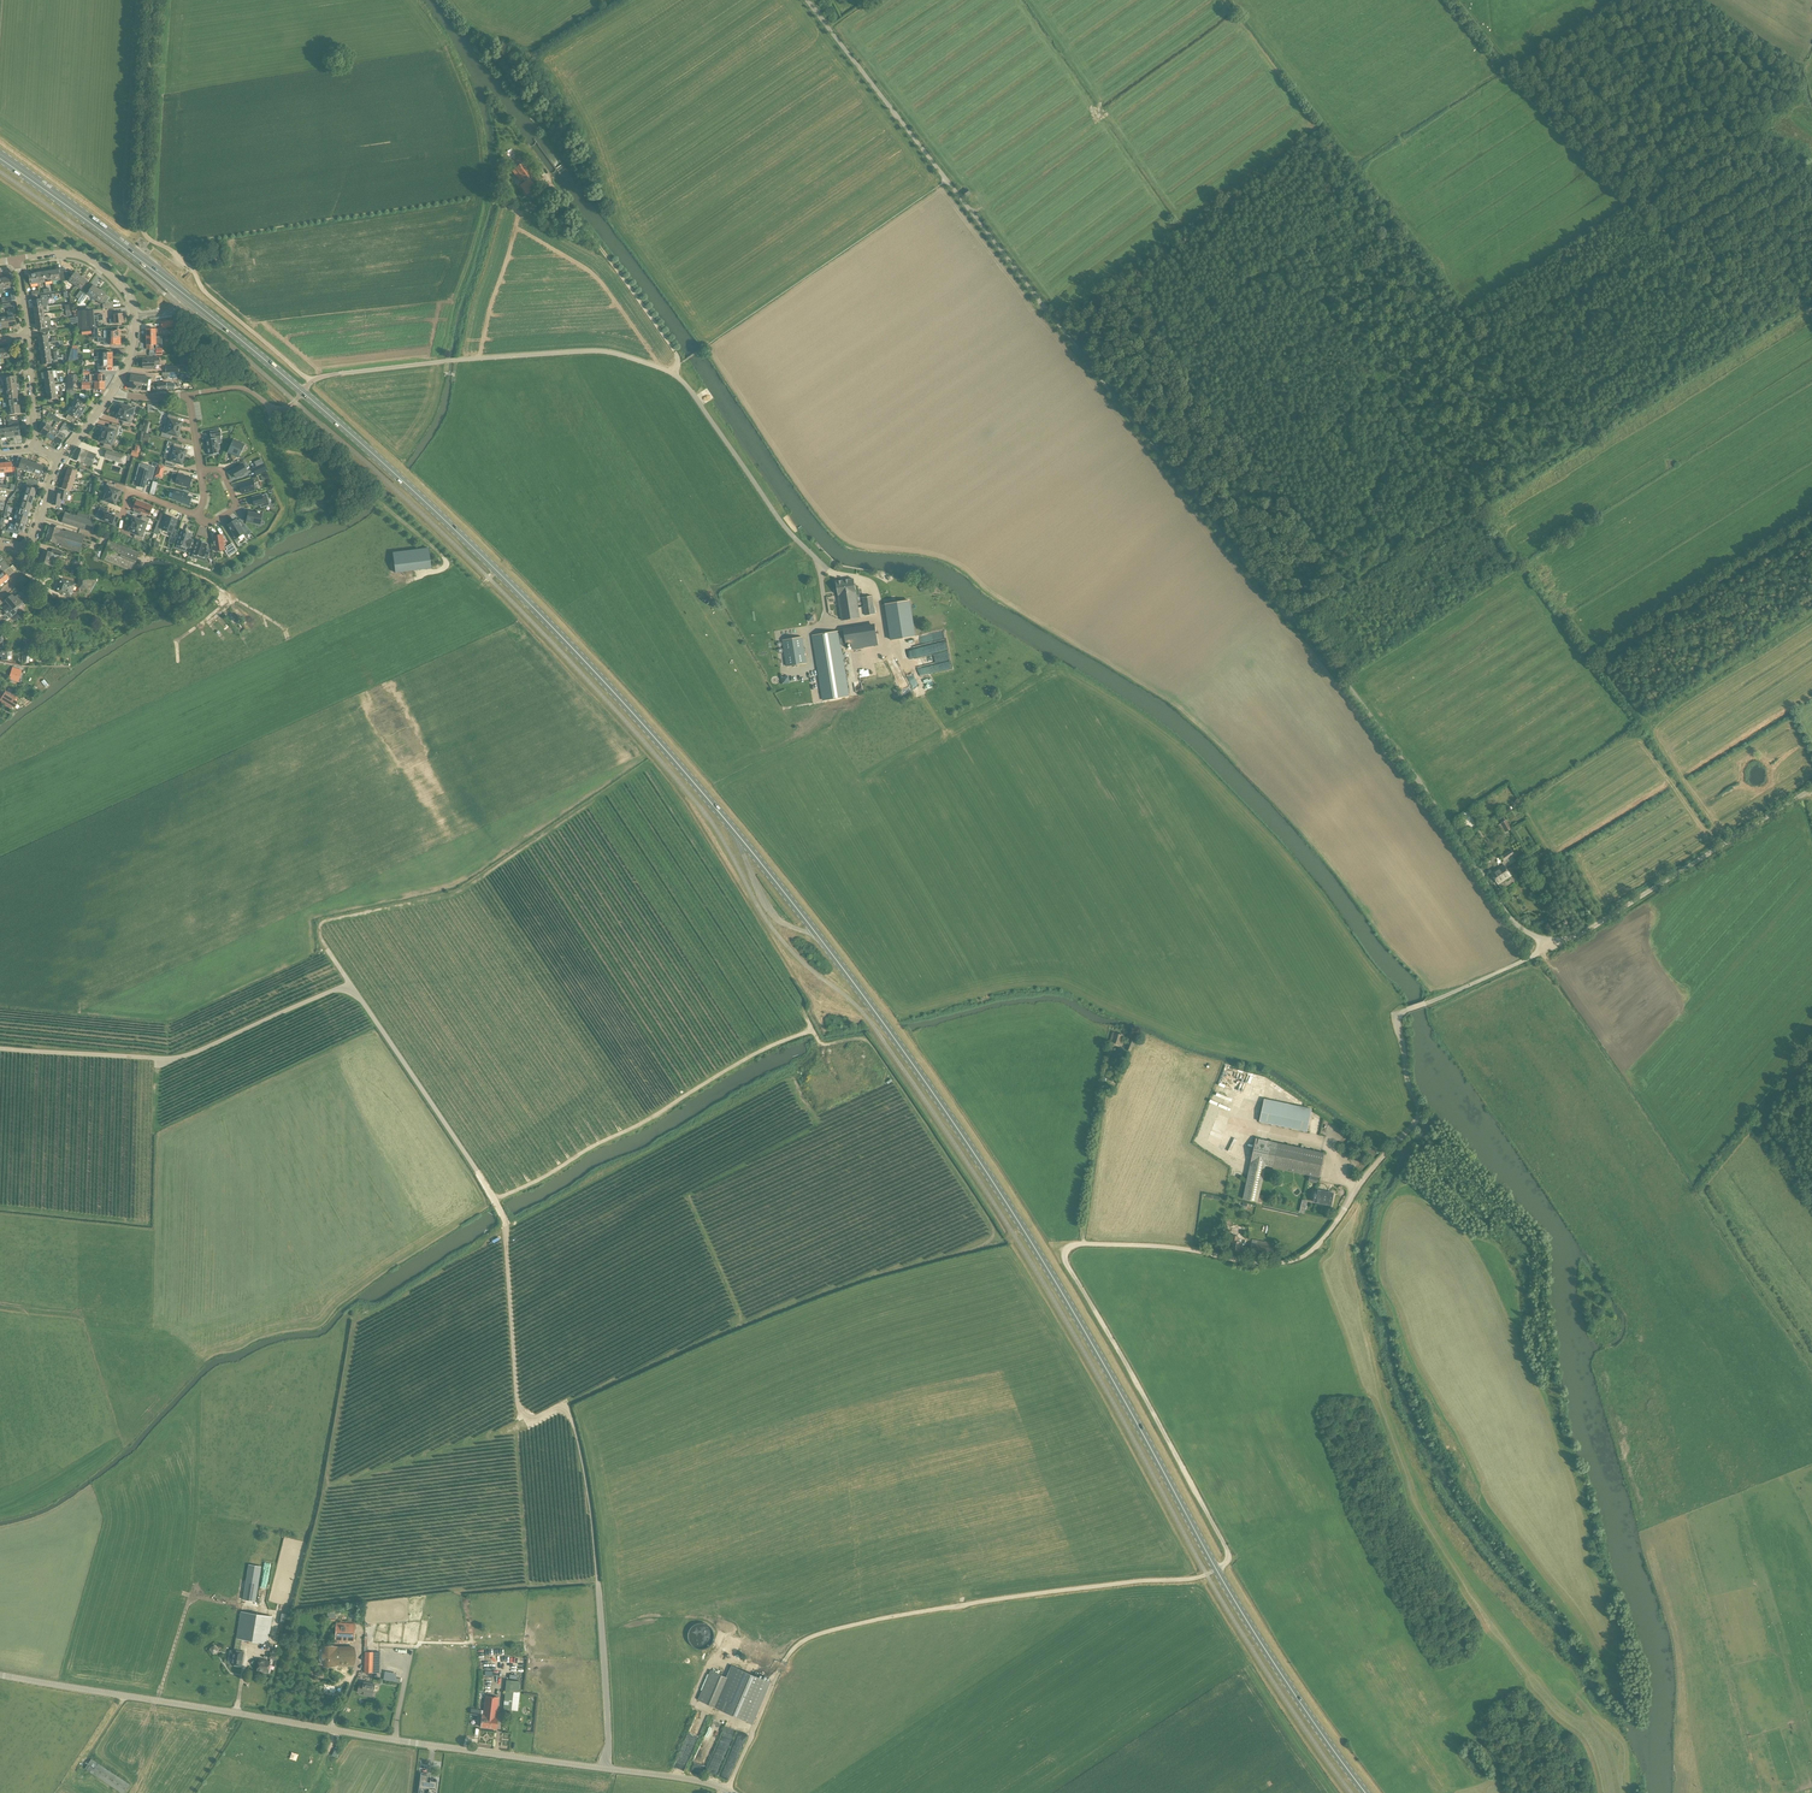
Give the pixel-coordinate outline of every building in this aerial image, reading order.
[(523,180),(524,179),(526,181),(523,183),(528,190),(534,185),(528,176),(531,174),(523,163),(520,159),(513,164),(516,168),(515,169),(523,180)] [(550,198),(554,195),(549,187),(544,191),(550,198)] [(64,281),(63,275),(59,275),(58,270),(51,271),(52,281),(60,280),(60,282),(64,281)] [(45,283),(52,281),(51,271),(43,272),(45,283)] [(43,272),(36,273),(38,284),(45,283),(43,272)] [(68,272),(62,272),(63,275),(64,281),(68,280),(75,285),(81,277),(75,272),(73,275),(68,272)] [(30,285),(38,284),(36,273),(29,274),(29,277),(30,285)] [(88,281),(81,277),(75,285),(82,290),(88,281)] [(2,279),(3,289),(11,288),(9,278),(2,279)] [(100,289),(96,287),(96,286),(96,285),(94,284),(94,285),(93,285),(87,293),(94,298),(100,289)] [(110,297),(105,294),(106,293),(100,289),(94,298),(100,302),(100,301),(102,302),(106,302),(110,297)] [(84,291),(83,293),(79,299),(78,301),(81,303),(87,293),(84,291)] [(33,301),(34,308),(46,306),(48,306),(48,302),(46,302),(46,298),(53,298),(52,294),(40,296),(41,300),(33,301)] [(35,315),(44,314),(43,310),(47,309),(46,306),(34,308),(35,315)] [(78,330),(94,328),(97,328),(99,328),(98,320),(103,320),(103,315),(94,316),(93,310),(84,311),(79,311),(78,330)] [(36,323),(49,321),(49,320),(51,320),(50,317),(44,317),(44,314),(35,315),(36,323)] [(124,322),(123,314),(114,315),(111,316),(112,319),(114,319),(115,323),(124,322)] [(15,316),(8,317),(9,328),(16,327),(15,316)] [(2,329),(9,328),(8,317),(0,318),(2,329)] [(50,324),(49,321),(36,323),(37,330),(41,329),(46,328),(45,324),(50,324)] [(146,337),(156,337),(156,332),(158,332),(158,329),(146,329),(146,337)] [(38,337),(39,344),(48,343),(47,336),(38,337)] [(156,337),(146,337),(146,345),(147,345),(147,349),(153,349),(153,345),(156,345),(156,340),(158,340),(158,337),(156,337)] [(50,350),(49,346),(52,345),(52,347),(60,346),(59,341),(57,341),(48,343),(39,344),(40,351),(50,350)] [(2,359),(1,359),(2,364),(4,363),(4,359),(9,358),(10,363),(14,362),(12,354),(9,354),(8,348),(1,349),(2,359)] [(40,351),(41,358),(51,357),(50,350),(40,351)] [(70,353),(68,361),(78,360),(78,353),(70,353)] [(41,358),(43,365),(52,364),(51,357),(41,358)] [(154,359),(143,359),(143,368),(154,367),(154,362),(159,362),(159,357),(154,357),(154,359)] [(131,374),(130,383),(148,386),(149,377),(131,374)] [(3,376),(4,381),(5,380),(6,385),(17,384),(16,377),(10,377),(10,375),(3,376)] [(55,385),(54,377),(45,378),(46,386),(55,385)] [(104,382),(90,382),(81,382),(81,390),(90,390),(90,389),(91,389),(91,390),(95,390),(95,389),(104,389),(104,382)] [(157,391),(161,390),(166,389),(165,382),(156,383),(157,391)] [(7,393),(18,391),(17,384),(6,385),(7,393)] [(46,386),(47,393),(56,392),(55,385),(46,386)] [(8,400),(19,398),(18,391),(7,393),(8,400)] [(47,393),(48,400),(57,399),(56,392),(47,393)] [(73,407),(82,413),(86,406),(83,405),(86,400),(80,396),(73,407)] [(9,406),(9,407),(20,406),(19,398),(8,400),(3,401),(3,403),(6,402),(6,407),(9,406)] [(119,409),(118,412),(133,416),(136,405),(128,403),(127,407),(119,404),(118,409),(119,409)] [(20,406),(9,407),(10,415),(20,413),(20,406)] [(78,419),(82,413),(73,407),(66,418),(73,422),(76,417),(78,419)] [(133,416),(118,412),(118,415),(117,414),(116,418),(124,421),(123,424),(122,424),(130,426),(133,416)] [(168,414),(165,426),(180,429),(181,427),(182,427),(183,423),(177,421),(178,417),(178,418),(178,417),(168,414)] [(8,421),(9,424),(8,425),(9,428),(5,428),(7,437),(13,436),(12,427),(11,424),(11,420),(8,421)] [(66,428),(72,432),(74,429),(64,423),(61,429),(63,431),(66,428)] [(41,433),(47,437),(53,428),(46,424),(41,433)] [(102,432),(101,434),(116,438),(119,427),(109,425),(108,429),(102,427),(101,431),(102,432)] [(20,435),(19,426),(12,427),(13,436),(20,435)] [(180,429),(165,426),(163,432),(162,432),(161,436),(170,439),(170,438),(171,435),(179,437),(180,433),(179,432),(180,429)] [(53,440),(58,431),(53,428),(47,437),(53,440)] [(218,449),(219,449),(218,443),(217,443),(216,438),(216,437),(221,436),(220,430),(210,432),(211,437),(212,437),(212,439),(207,440),(209,455),(219,454),(218,449)] [(58,431),(53,440),(60,444),(65,435),(58,431)] [(116,438),(101,434),(101,437),(100,437),(98,441),(104,443),(103,446),(103,447),(113,449),(116,438)] [(239,457),(242,451),(244,446),(233,440),(230,445),(227,452),(231,454),(231,455),(231,456),(231,457),(231,458),(233,460),(234,459),(235,459),(236,458),(237,456),(239,457)] [(172,442),(169,453),(184,457),(185,455),(186,455),(187,451),(181,449),(182,445),(172,442)] [(78,461),(81,462),(92,466),(96,454),(79,448),(74,460),(78,461)] [(105,457),(114,460),(114,461),(119,463),(119,461),(125,463),(127,456),(118,454),(117,455),(109,452),(109,451),(107,450),(105,457)] [(184,457),(169,453),(168,460),(166,460),(165,465),(174,467),(175,462),(183,465),(184,461),(183,460),(184,457)] [(21,462),(16,462),(17,469),(19,470),(20,471),(22,472),(23,471),(26,472),(26,470),(29,461),(22,459),(21,462)] [(257,467),(254,468),(256,475),(264,472),(267,471),(262,459),(259,460),(255,462),(257,467)] [(34,473),(37,464),(29,461),(26,470),(34,473)] [(12,462),(4,463),(4,472),(4,473),(5,477),(7,477),(7,472),(13,472),(12,467),(12,462)] [(246,466),(243,462),(239,464),(241,466),(231,471),(235,478),(239,476),(240,477),(244,475),(243,474),(247,472),(244,467),(246,466)] [(37,464),(34,473),(41,475),(44,466),(37,464)] [(137,481),(136,485),(144,487),(145,483),(147,478),(148,479),(152,480),(155,469),(150,467),(150,466),(142,464),(140,471),(139,471),(136,479),(138,480),(137,481)] [(75,478),(76,478),(78,475),(76,474),(77,471),(68,468),(66,475),(75,478)] [(192,478),(178,474),(175,483),(189,487),(192,478)] [(73,485),(75,478),(66,475),(64,482),(73,485)] [(259,481),(258,477),(252,478),(253,480),(239,484),(242,494),(256,490),(254,483),(259,481)] [(26,486),(27,486),(25,493),(34,496),(37,489),(33,488),(34,485),(30,483),(27,482),(26,486)] [(72,487),(73,485),(64,482),(62,488),(71,491),(71,490),(73,491),(74,487),(72,487)] [(108,482),(104,493),(118,498),(119,495),(120,495),(121,491),(114,488),(115,485),(115,486),(115,485),(108,482)] [(54,493),(52,504),(60,506),(61,499),(67,500),(69,492),(60,489),(59,493),(54,493)] [(175,490),(174,493),(176,493),(174,499),(178,500),(178,502),(189,506),(191,497),(187,496),(188,494),(174,490),(175,490)] [(23,500),(32,503),(34,496),(25,493),(23,500)] [(118,498),(104,493),(106,494),(104,500),(101,499),(100,503),(108,506),(108,505),(107,505),(109,502),(116,505),(118,501),(117,501),(118,498)] [(261,495),(252,497),(254,506),(260,505),(261,508),(270,505),(267,494),(261,495)] [(21,508),(30,511),(32,503),(23,500),(21,508)] [(141,512),(149,515),(152,506),(137,500),(133,509),(135,509),(134,512),(140,515),(141,512)] [(108,510),(100,507),(98,513),(101,515),(100,519),(112,524),(113,521),(114,521),(116,517),(106,513),(108,510)] [(18,515),(28,518),(30,511),(21,508),(18,515)] [(89,519),(87,519),(82,517),(65,511),(62,522),(93,532),(96,522),(91,520),(89,519)] [(246,522),(260,524),(262,515),(248,512),(246,522)] [(14,518),(13,521),(25,525),(28,518),(18,515),(17,519),(14,518)] [(132,522),(131,525),(145,530),(149,519),(142,516),(142,517),(141,520),(133,517),(131,521),(132,522)] [(173,529),(176,519),(167,516),(162,530),(172,533),(170,537),(174,538),(177,530),(173,529)] [(25,525),(13,521),(12,520),(9,528),(9,527),(7,531),(17,534),(19,531),(23,532),(25,525)] [(232,534),(235,538),(244,533),(244,534),(244,535),(245,535),(246,535),(247,535),(248,535),(251,532),(253,534),(245,525),(240,527),(236,521),(234,523),(233,522),(228,525),(230,527),(229,528),(230,530),(231,530),(233,532),(234,531),(235,533),(232,534)] [(145,530),(131,525),(130,527),(129,527),(128,531),(135,534),(134,537),(141,540),(145,530)] [(50,526),(46,539),(52,541),(61,544),(61,546),(80,552),(85,536),(66,530),(65,531),(50,526)] [(176,548),(181,550),(182,547),(186,548),(187,547),(190,548),(193,540),(190,539),(192,533),(182,530),(176,545),(177,545),(176,548)] [(213,536),(215,551),(225,550),(222,535),(213,536)] [(109,540),(102,559),(132,571),(140,552),(109,540)] [(193,545),(192,548),(194,549),(193,554),(193,555),(192,557),(197,559),(206,562),(206,560),(207,558),(210,550),(206,548),(207,544),(197,540),(196,545),(193,545)] [(232,544),(226,547),(228,550),(226,551),(229,556),(237,551),(232,544)] [(393,553),(396,573),(431,568),(429,548),(393,553)] [(39,562),(40,562),(40,563),(41,564),(42,565),(44,564),(44,563),(49,565),(53,553),(61,556),(62,552),(52,549),(51,553),(44,550),(42,557),(41,557),(39,562)] [(4,571),(9,567),(3,560),(0,563),(0,565),(2,567),(0,569),(0,578),(4,582),(9,578),(4,571)] [(79,589),(88,589),(88,577),(78,577),(78,585),(62,579),(57,592),(71,597),(73,592),(79,592),(79,589)] [(836,581),(842,621),(860,618),(854,578),(836,581)] [(3,608),(7,613),(11,617),(16,613),(13,609),(23,601),(25,602),(27,600),(26,598),(27,598),(22,592),(18,595),(15,597),(13,594),(6,600),(8,603),(3,608)] [(872,596),(862,598),(865,615),(875,614),(872,596)] [(910,600),(885,603),(891,640),(916,636),(910,600)] [(3,621),(3,622),(10,617),(6,614),(2,616),(0,612),(0,623),(3,621)] [(876,645),(873,625),(813,635),(819,673),(844,669),(841,645),(846,644),(851,643),(852,649),(876,645)] [(802,637),(783,640),(787,666),(807,663),(802,637)] [(2,656),(2,660),(8,660),(8,652),(2,651),(0,651),(0,656),(2,656)] [(25,656),(24,661),(29,662),(30,657),(36,658),(36,653),(25,652),(25,656)] [(22,671),(13,667),(9,679),(18,682),(22,671)] [(844,669),(819,673),(823,700),(849,696),(844,669)] [(15,700),(18,696),(6,691),(2,697),(0,696),(0,703),(10,709),(12,706),(15,707),(18,702),(15,700)] [(1506,820),(1505,818),(1500,821),(1501,823),(1506,832),(1511,829),(1506,820)] [(1498,885),(1511,876),(1505,868),(1516,861),(1512,856),(1515,854),(1511,849),(1501,856),(1504,861),(1502,862),(1503,864),(1490,873),(1498,885)] [(1123,1035),(1113,1032),(1110,1042),(1121,1045),(1123,1039),(1122,1039),(1123,1035)] [(1136,1038),(1131,1036),(1127,1046),(1132,1048),(1136,1038)] [(1259,1121),(1307,1132),(1311,1112),(1263,1102),(1259,1121)] [(1319,1177),(1320,1173),(1324,1153),(1271,1141),(1256,1138),(1243,1199),(1257,1202),(1265,1165),(1319,1177)] [(1333,1193),(1316,1189),(1313,1202),(1331,1205),(1333,1193)] [(1233,1241),(1232,1249),(1240,1251),(1242,1239),(1238,1239),(1239,1236),(1233,1235),(1232,1241),(1233,1241)] [(1272,1256),(1274,1246),(1252,1242),(1250,1253),(1272,1256)] [(246,1582),(243,1600),(256,1602),(261,1567),(248,1565),(246,1581),(246,1582)] [(234,1650),(239,1651),(241,1639),(267,1643),(272,1617),(241,1612),(237,1638),(236,1638),(234,1647),(234,1650)] [(336,1623),(335,1640),(354,1640),(354,1623),(336,1623)] [(218,1650),(214,1645),(210,1649),(213,1654),(218,1650)] [(320,1656),(320,1657),(321,1658),(322,1658),(322,1659),(322,1664),(323,1666),(333,1665),(333,1663),(335,1663),(336,1664),(354,1664),(354,1648),(336,1647),(335,1649),(333,1648),(333,1646),(322,1646),(322,1647),(322,1653),(321,1653),(321,1654),(320,1654),(320,1655),(320,1656)] [(276,1659),(277,1654),(278,1654),(278,1650),(273,1649),(272,1653),(270,1652),(269,1658),(276,1659)] [(234,1665),(234,1666),(237,1666),(237,1665),(241,1666),(243,1652),(239,1651),(234,1650),(233,1650),(231,1664),(234,1665)] [(364,1672),(372,1673),(373,1652),(364,1652),(364,1672)] [(266,1660),(259,1659),(258,1662),(257,1662),(257,1664),(258,1664),(257,1670),(268,1672),(270,1662),(266,1661),(266,1660)] [(770,1682),(733,1666),(728,1677),(711,1670),(698,1700),(713,1706),(753,1723),(770,1682)] [(520,1681),(506,1680),(503,1709),(512,1710),(514,1692),(519,1692),(520,1681)] [(362,1685),(359,1684),(357,1692),(361,1693),(362,1691),(364,1691),(363,1695),(372,1697),(373,1690),(376,1691),(378,1689),(378,1687),(377,1685),(374,1685),(374,1684),(363,1682),(362,1685)] [(324,1684),(322,1693),(338,1696),(340,1686),(324,1684)] [(482,1714),(480,1727),(488,1728),(492,1696),(485,1696),(483,1714),(482,1714)] [(492,1696),(488,1728),(496,1729),(498,1716),(497,1716),(499,1697),(492,1696)] [(724,1748),(723,1749),(727,1751),(734,1735),(724,1731),(718,1746),(724,1748)] [(95,1775),(123,1792),(125,1792),(130,1785),(91,1759),(85,1768),(95,1775)] [(427,1782),(428,1775),(421,1774),(421,1772),(418,1792),(436,1792),(437,1781),(430,1781),(431,1779),(430,1779),(430,1782),(427,1782)]
